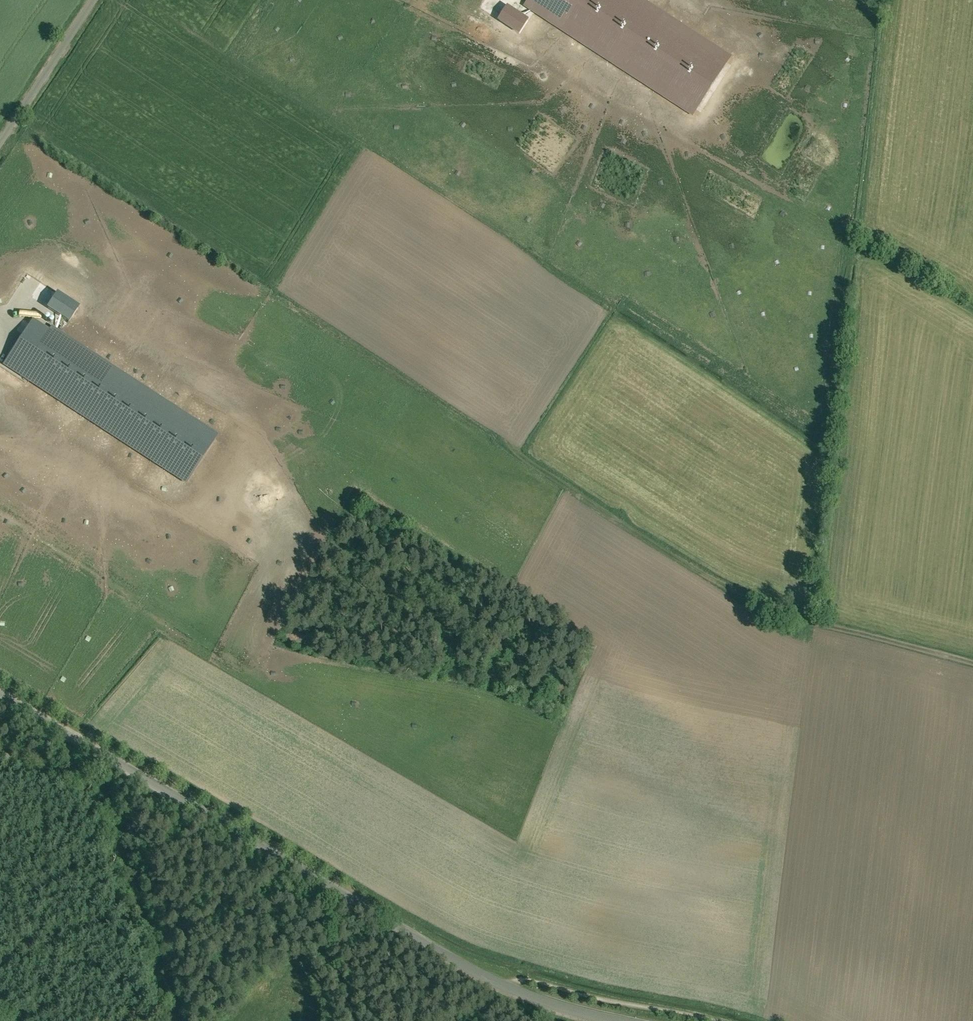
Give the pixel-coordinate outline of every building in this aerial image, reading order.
[(529,6),(554,23),(570,0),(533,0),(529,6)] [(512,6),(504,23),(528,34),(536,18),(512,6)] [(709,40),(709,41),(711,102),(735,60),(735,55),(709,40)] [(64,292),(53,308),(76,323),(87,307),(64,292)] [(37,318),(8,367),(54,394),(58,389),(55,387),(59,379),(63,381),(66,377),(68,378),(83,353),(88,356),(92,349),(37,318)]
